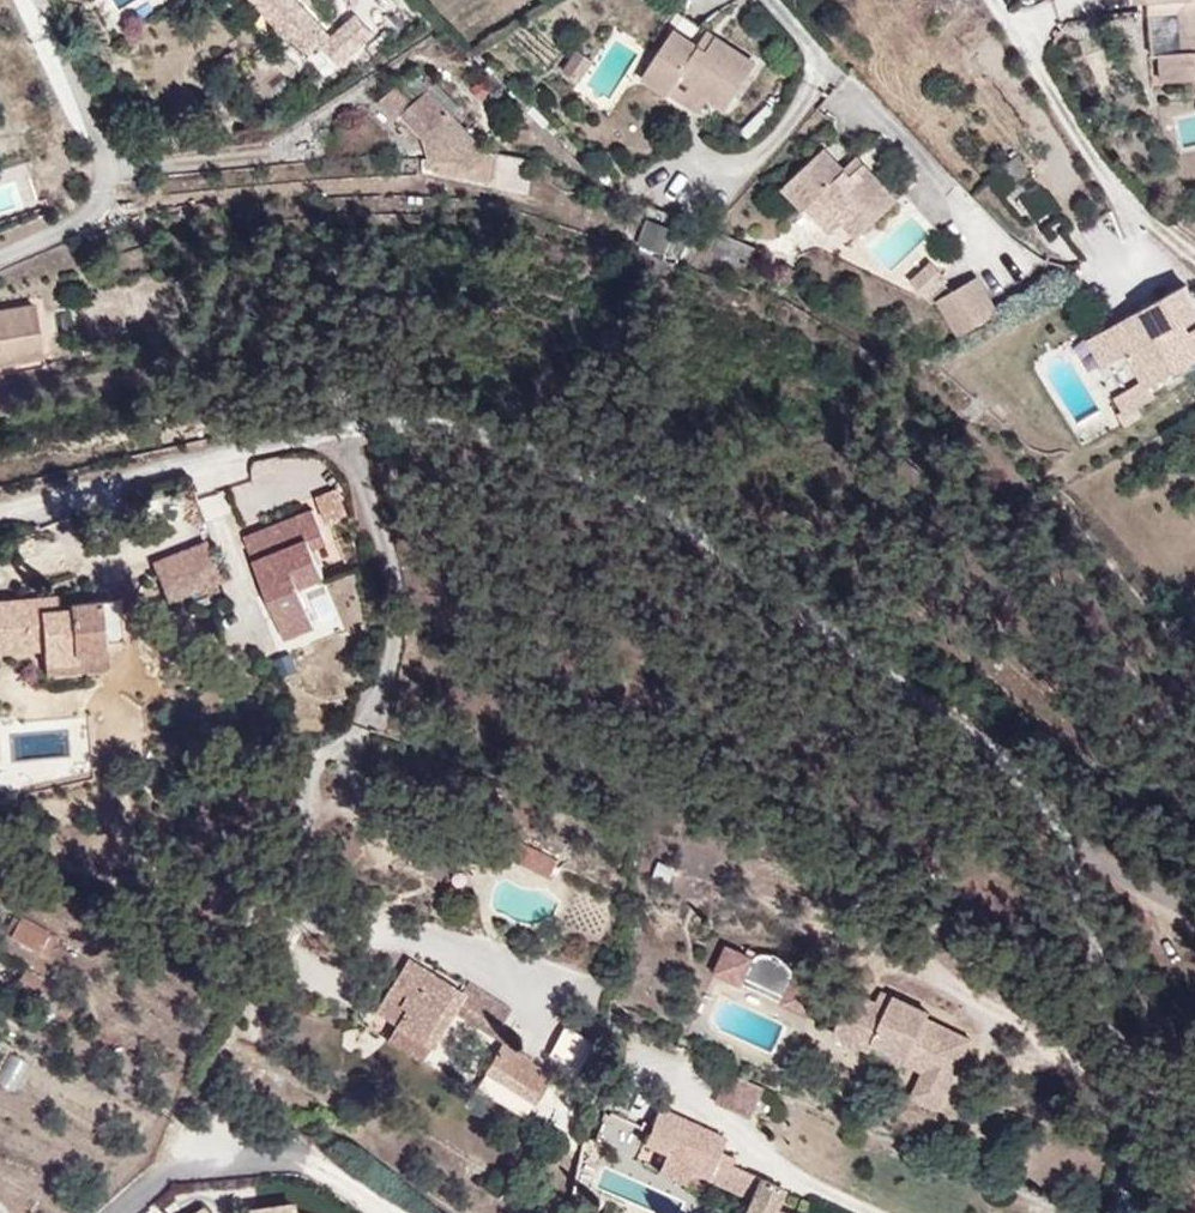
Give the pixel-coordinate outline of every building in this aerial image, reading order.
[(280,0),(272,0),(265,6),(288,30),(299,20),(280,0)] [(387,0),(352,0),(371,20),(389,2),(387,0)] [(1131,46),(1139,46),(1141,72),(1181,70),(1182,79),(1194,78),(1194,0),(1128,0),(1131,46)] [(703,50),(711,38),(697,29),(689,41),(703,50)] [(721,115),(755,63),(713,36),(711,38),(703,50),(689,41),(674,30),(640,84),(661,98),(671,83),(703,104),(721,115)] [(577,82),(590,63),(577,55),(565,74),(577,82)] [(459,144),(400,78),(384,92),(367,75),(350,90),(368,108),(374,103),(396,128),(401,152),(428,148),(442,160),(459,144)] [(703,104),(671,83),(661,98),(694,119),(703,104)] [(499,184),(505,150),(463,143),(459,177),(499,184)] [(895,203),(863,170),(852,181),(841,169),(823,148),(778,189),(800,213),(811,203),(836,231),(849,246),(895,203)] [(852,181),(863,170),(853,159),(841,169),(852,181)] [(836,231),(811,203),(800,213),(824,241),(836,231)] [(679,259),(662,240),(642,258),(663,281),(667,277),(679,259)] [(670,289),(689,271),(679,259),(667,277),(663,281),(670,289)] [(938,286),(943,296),(954,291),(945,281),(949,278),(934,262),(913,282),(927,296),(938,286)] [(936,300),(959,344),(1001,317),(980,277),(954,291),(943,296),(936,300)] [(1194,329),(1190,321),(1194,318),(1194,288),(1189,278),(1102,328),(1120,361),(1133,354),(1148,382),(1152,380),(1154,386),(1194,365),(1194,328),(1194,329)] [(43,362),(31,309),(0,313),(0,371),(43,362)] [(1120,361),(1102,328),(1086,337),(1104,370),(1120,361)] [(1137,410),(1161,399),(1154,386),(1152,380),(1148,382),(1116,400),(1123,412),(1125,416),(1137,410)] [(1125,429),(1142,419),(1137,410),(1125,416),(1123,412),(1117,416),(1125,429)] [(324,522),(346,515),(336,488),(315,495),(324,522)] [(315,508),(241,533),(281,648),(366,619),(348,566),(336,570),(315,508)] [(208,541),(150,558),(164,603),(222,586),(208,541)] [(104,600),(47,604),(48,613),(40,613),(38,597),(0,600),(0,658),(25,656),(26,671),(57,668),(67,658),(91,657),(90,649),(107,647),(104,600)] [(91,680),(91,657),(67,658),(57,668),(26,671),(27,684),(91,680)] [(544,852),(494,830),(484,855),(533,877),(544,852)] [(0,919),(0,938),(8,944),(17,930),(0,919)] [(751,934),(720,920),(706,951),(740,966),(744,959),(779,974),(776,983),(799,993),(815,958),(789,947),(793,938),(757,922),(751,934)] [(8,944),(14,948),(23,934),(17,930),(8,944)] [(449,1032),(457,1021),(463,1025),(482,1016),(419,968),(387,1009),(400,1019),(391,1030),(398,1034),(384,1053),(393,1060),(449,1032)] [(930,1013),(882,992),(877,1004),(854,994),(834,1036),(867,1051),(870,1043),(907,1059),(905,1064),(924,1072),(913,1097),(941,1110),(972,1040),(928,1020),(930,1013)] [(505,1033),(482,1016),(463,1025),(493,1048),(505,1033)] [(578,1066),(586,1034),(557,1028),(550,1060),(578,1066)] [(415,1077),(449,1032),(393,1060),(415,1077)] [(19,1057),(5,1053),(0,1069),(0,1081),(11,1084),(19,1057)] [(509,1114),(535,1080),(503,1056),(478,1089),(509,1114)] [(742,1105),(754,1079),(721,1063),(708,1089),(742,1105)] [(554,1095),(535,1080),(509,1114),(529,1128),(554,1095)] [(706,1130),(645,1102),(625,1144),(639,1150),(659,1147),(675,1163),(727,1187),(716,1211),(706,1206),(703,1212),(786,1212),(756,1199),(765,1179),(698,1148),(706,1130)] [(675,1163),(659,1147),(639,1150),(633,1164),(667,1179),(675,1163)] [(285,1193),(255,1212),(299,1212),(285,1193)]
